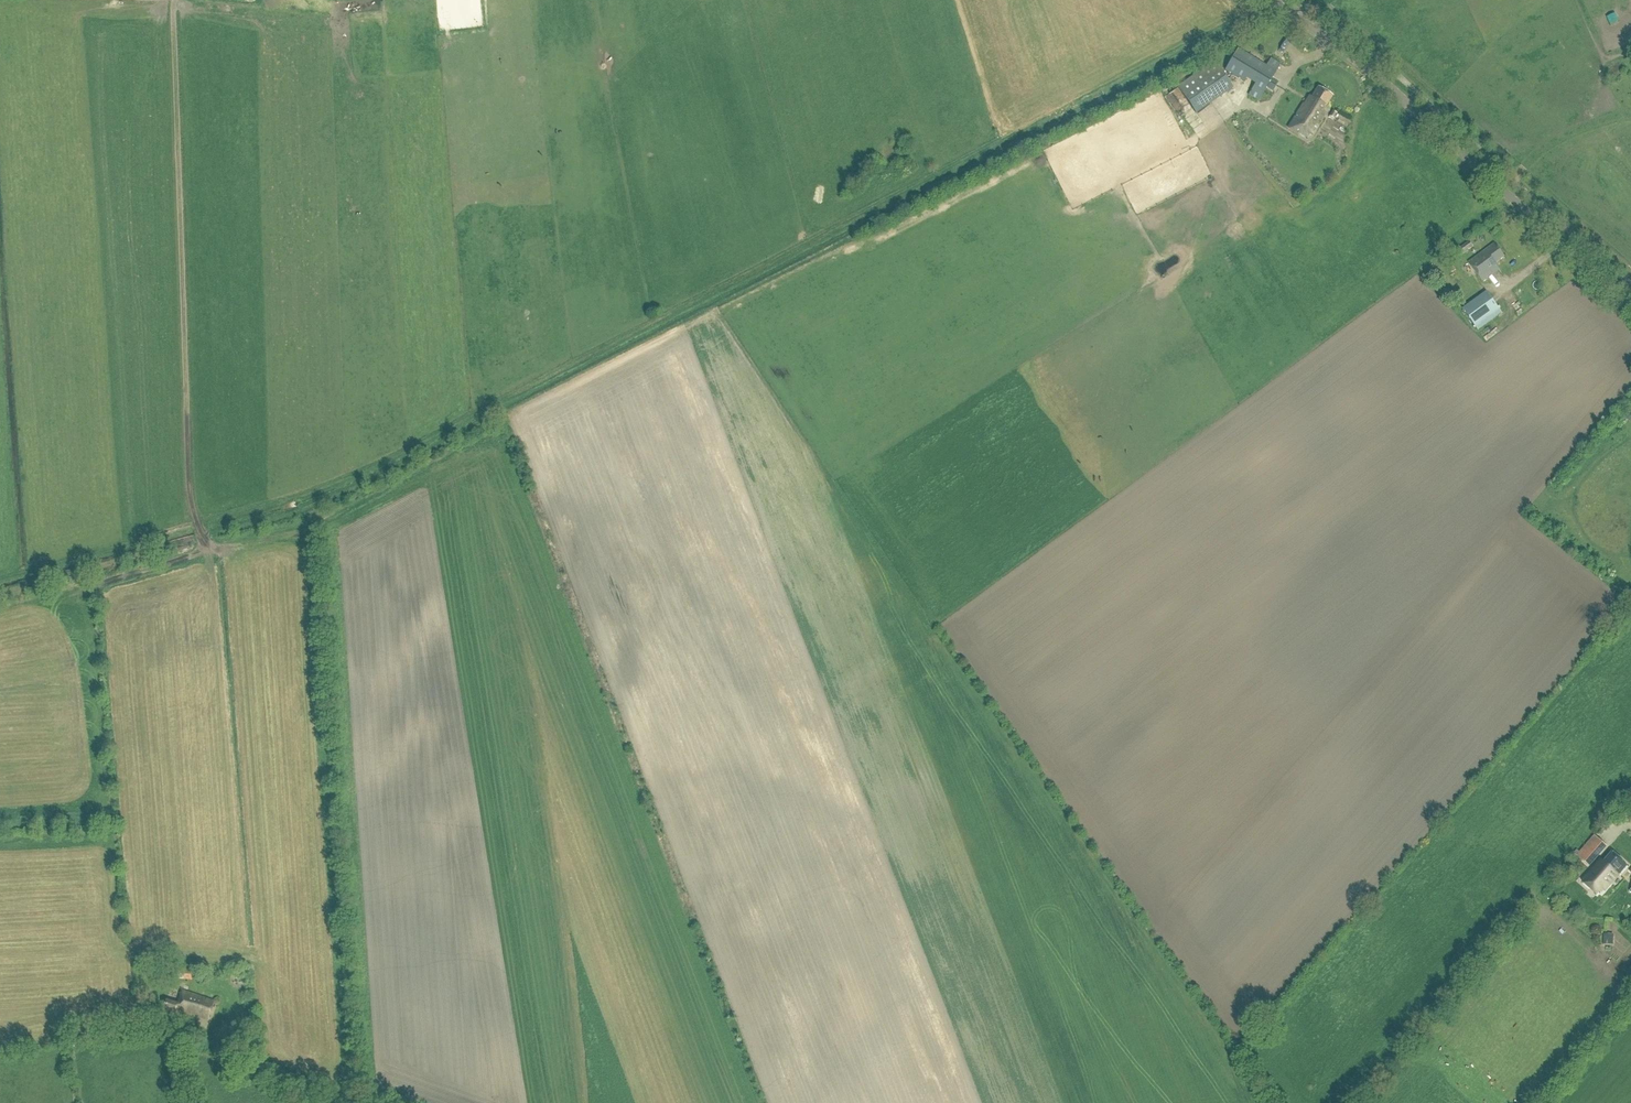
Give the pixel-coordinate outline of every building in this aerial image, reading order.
[(1238,49),(1225,71),(1244,83),(1247,78),(1256,83),(1253,88),(1249,95),(1259,101),(1276,73),(1266,67),(1238,49)] [(1214,62),(1177,88),(1196,114),(1232,87),(1214,62)] [(1326,107),(1333,97),(1318,88),(1307,106),(1304,104),(1288,129),(1299,135),(1304,127),(1314,133),(1329,109),(1326,107)] [(1160,92),(1151,98),(1158,109),(1167,103),(1160,92)] [(1333,111),(1329,116),(1334,120),(1338,114),(1333,111)] [(1474,248),(1468,241),(1458,248),(1464,255),(1474,248)] [(1495,264),(1505,257),(1495,244),(1469,263),(1483,282),(1499,270),(1495,264)] [(1464,313),(1477,331),(1500,314),(1487,296),(1464,313)] [(1590,867),(1608,847),(1595,835),(1577,855),(1590,867)] [(1598,864),(1583,881),(1591,889),(1596,884),(1602,889),(1616,873),(1619,875),(1627,866),(1613,853),(1604,862),(1600,867),(1598,864)] [(179,971),(179,979),(194,980),(194,971),(179,971)] [(208,1021),(215,1001),(182,991),(178,1004),(166,1001),(162,1016),(176,1020),(178,1011),(208,1021)]
